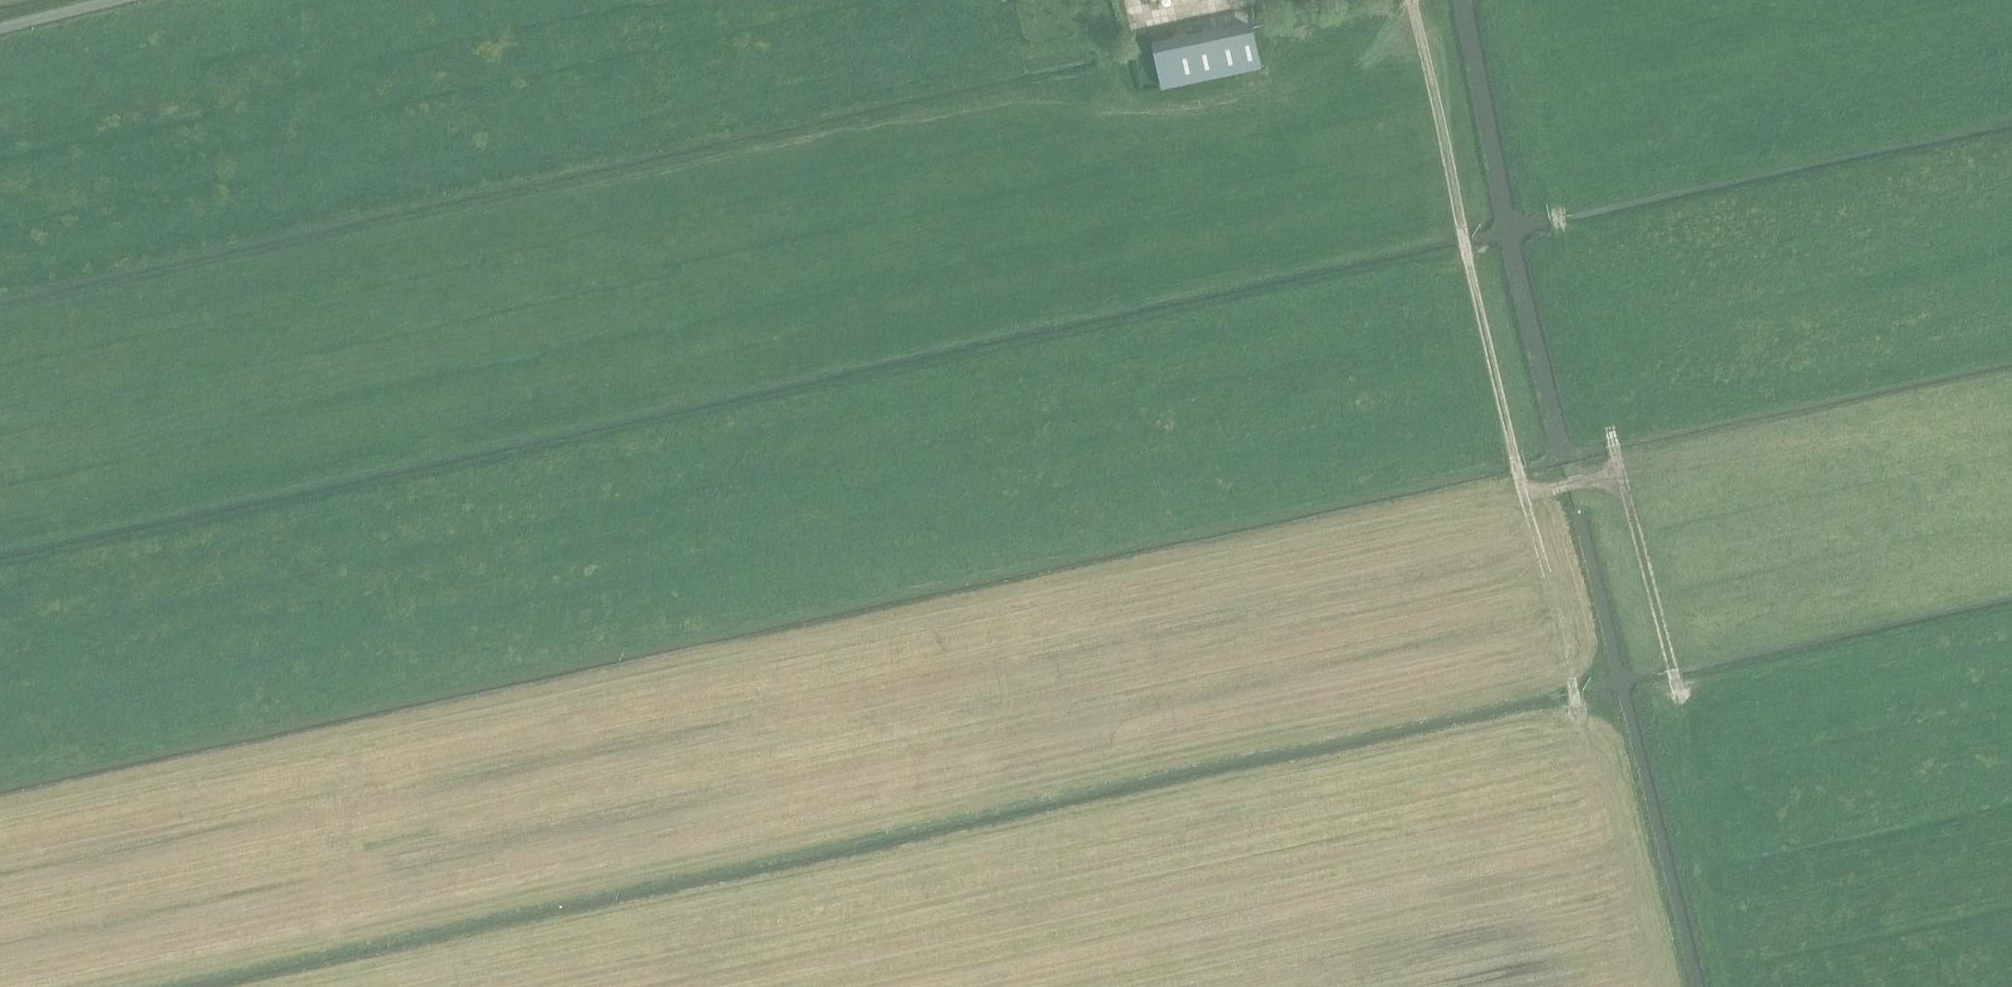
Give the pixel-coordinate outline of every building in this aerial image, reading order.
[(1254,26),(1174,43),(1182,82),(1261,64),(1254,26)] [(1155,47),(1154,47),(1156,56),(1162,86),(1182,82),(1174,43),(1155,47)]
